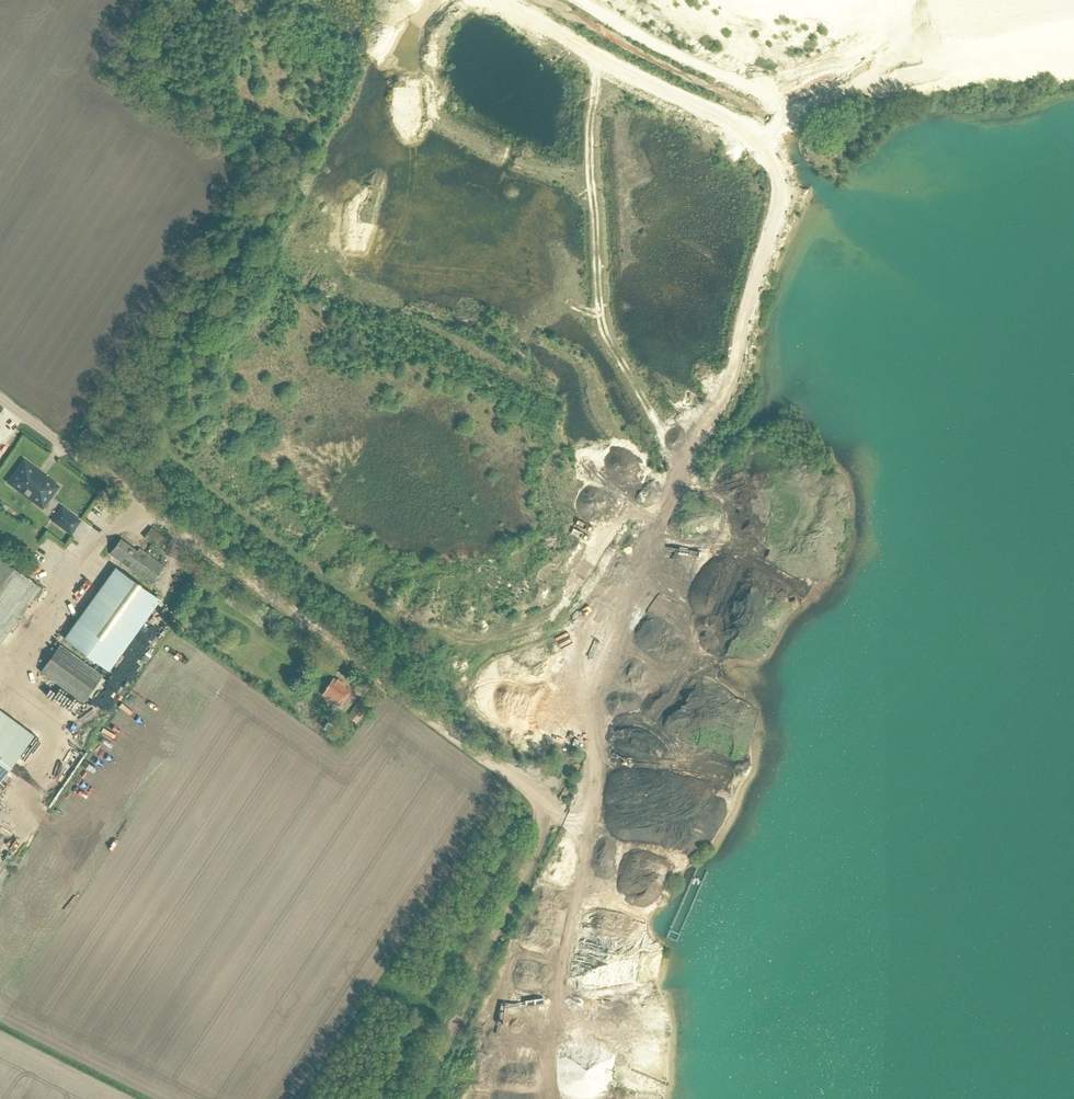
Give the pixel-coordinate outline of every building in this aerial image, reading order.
[(33,469),(25,463),(11,480),(20,487),(19,488),(34,499),(35,498),(43,504),(56,486),(47,480),(45,483),(31,472),(33,469)] [(51,520),(71,535),(81,521),(61,506),(51,520)] [(0,545),(21,560),(27,552),(7,536),(0,545)] [(39,587),(0,558),(0,640),(39,587)] [(159,600),(115,568),(64,638),(108,670),(159,600)] [(81,590),(86,593),(96,576),(88,571),(81,581),(85,584),(81,590)] [(103,675),(60,644),(40,671),(83,702),(103,675)] [(341,704),(351,691),(334,678),(325,690),(336,698),(335,699),(341,704)] [(360,698),(347,715),(356,722),(369,705),(360,698)] [(0,710),(0,781),(34,735),(0,710)] [(339,735),(343,730),(335,726),(332,730),(339,735)] [(552,746),(553,740),(541,738),(540,744),(552,746)] [(553,764),(545,778),(551,782),(560,768),(553,764)] [(675,1026),(676,1010),(666,1010),(666,1026),(675,1026)]
